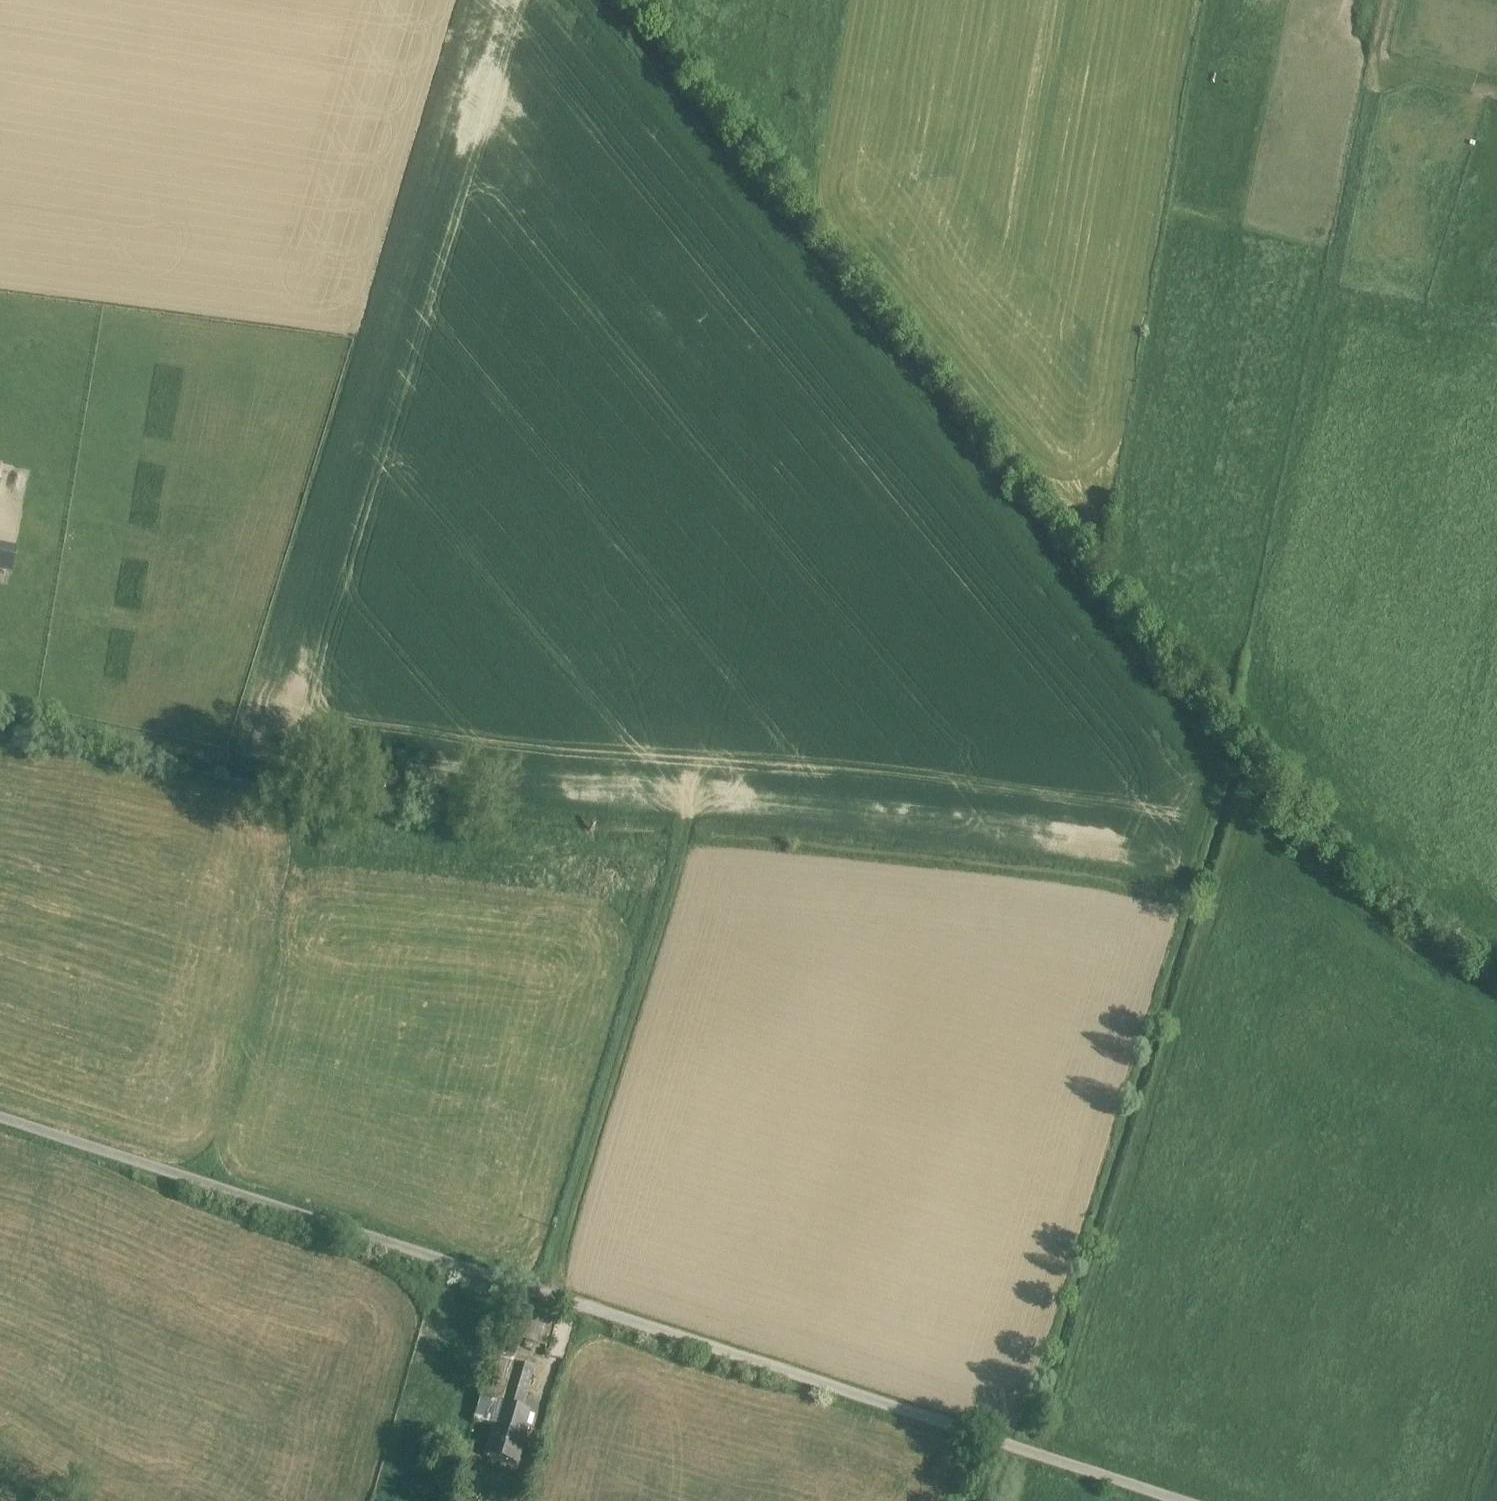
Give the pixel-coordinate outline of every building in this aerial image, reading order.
[(515,1366),(513,1373),(508,1393),(525,1397),(532,1371),(515,1366)] [(525,1398),(522,1397),(508,1393),(506,1403),(522,1407),(525,1398)] [(474,1425),(489,1429),(498,1431),(505,1405),(482,1399),(474,1425)] [(517,1467),(524,1442),(525,1442),(525,1440),(521,1438),(528,1412),(505,1405),(498,1432),(492,1431),(485,1458),(517,1467)]
